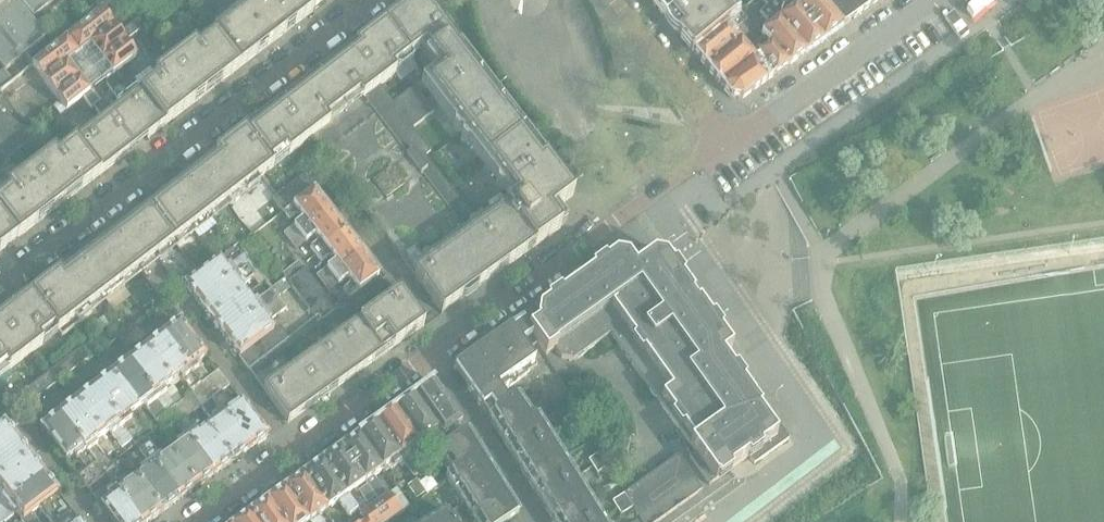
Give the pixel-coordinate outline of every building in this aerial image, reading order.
[(5,70),(46,37),(16,0),(0,0),(0,65),(5,70)] [(34,18),(54,0),(19,0),(34,18)] [(312,12),(314,11),(305,0),(257,0),(214,33),(240,68),(312,12)] [(314,11),(328,0),(305,0),(314,11)] [(422,0),(415,0),(383,25),(409,59),(424,47),(435,62),(457,45),(422,0)] [(689,0),(651,0),(650,1),(666,20),(689,0)] [(721,0),(689,0),(666,20),(692,51),(734,17),(721,0)] [(795,6),(786,13),(776,0),(762,0),(767,6),(805,54),(823,41),(795,6)] [(825,6),(820,0),(801,0),(794,5),(795,6),(823,41),(842,27),(825,6)] [(881,0),(820,0),(825,6),(842,27),(881,0)] [(805,54),(767,6),(759,12),(770,26),(761,34),(764,38),(769,44),(788,66),(805,54)] [(145,26),(139,18),(119,35),(100,11),(65,39),(78,55),(89,47),(101,62),(125,43),(145,26)] [(740,40),(733,32),(747,21),(740,12),(734,17),(692,51),(706,69),(740,40)] [(409,59),(383,25),(342,56),(370,93),(381,84),(381,85),(395,75),(392,71),(409,59)] [(166,125),(240,68),(214,33),(212,34),(213,36),(198,48),(194,44),(154,75),(157,79),(141,91),(166,125)] [(719,85),(769,44),(764,38),(748,50),(740,40),(706,69),(719,85)] [(67,64),(78,55),(65,39),(32,66),(61,103),(54,108),(57,112),(64,107),(68,111),(83,99),(91,109),(93,107),(100,102),(91,90),(89,92),(67,64)] [(112,75),(135,57),(125,43),(101,62),(112,75)] [(742,100),(788,66),(769,44),(719,85),(730,98),(742,100)] [(443,103),(479,74),(457,45),(435,62),(437,64),(432,67),(437,73),(427,81),(443,103)] [(470,214),(425,157),(430,153),(412,129),(434,112),(414,87),(393,104),(379,87),(381,85),(381,84),(370,93),(342,56),(282,102),(296,120),(309,139),(337,175),(414,275),(471,235),(461,222),(470,214)] [(12,81),(4,70),(0,73),(0,90),(12,81)] [(502,104),(499,100),(479,74),(443,103),(466,132),(502,104)] [(166,125),(141,91),(136,85),(117,100),(122,106),(144,135),(147,139),(166,125)] [(7,159),(33,139),(0,96),(0,150),(7,159)] [(122,106),(113,112),(110,115),(100,102),(93,107),(103,120),(125,150),(144,135),(122,106)] [(309,139),(296,120),(282,102),(243,132),(270,165),(285,153),(287,157),(309,139)] [(487,160),(523,131),(502,104),(466,132),(487,160)] [(125,150),(103,120),(74,143),(99,176),(128,154),(125,150)] [(507,185),(543,158),(523,131),(487,160),(507,185)] [(270,165),(243,132),(214,154),(227,170),(242,190),(272,168),(270,165)] [(83,188),(99,176),(74,143),(58,155),(54,151),(7,188),(10,192),(0,199),(0,214),(18,238),(83,188)] [(242,190),(227,170),(214,154),(181,180),(208,217),(242,190)] [(572,195),(543,158),(507,185),(521,204),(536,224),(549,213),(572,195)] [(329,212),(313,192),(320,187),(308,171),(272,199),(289,221),(298,213),(303,219),(283,234),(289,242),(329,212)] [(208,217),(181,180),(163,193),(190,231),(208,217)] [(190,231),(163,193),(145,207),(174,244),(190,231)] [(174,244),(145,207),(127,221),(156,257),(174,244)] [(476,289),(532,249),(535,247),(510,212),(507,209),(471,235),(414,275),(441,314),(462,299),(461,297),(475,287),(476,289)] [(316,256),(345,233),(329,212),(289,242),(295,250),(315,235),(318,239),(319,241),(310,248),(316,256)] [(0,214),(0,252),(18,238),(0,214)] [(156,257),(127,221),(110,234),(138,271),(153,291),(171,277),(156,257)] [(322,285),(361,254),(345,233),(316,256),(321,263),(331,256),(335,262),(315,277),(322,285)] [(138,271),(110,234),(94,246),(122,283),(138,271)] [(122,283),(94,246),(75,261),(103,298),(112,311),(130,298),(120,285),(122,283)] [(750,385),(735,364),(730,368),(722,357),(731,351),(698,304),(696,306),(691,299),(693,297),(665,258),(653,256),(641,264),(641,267),(632,266),(622,252),(538,312),(536,324),(536,325),(528,331),(525,333),(534,348),(536,347),(544,357),(553,351),(559,360),(572,361),(608,334),(612,340),(694,454),(688,458),(709,486),(749,457),(754,464),(789,440),(773,418),(766,423),(758,412),(760,411),(745,389),(750,385)] [(198,305),(251,264),(244,254),(225,269),(219,260),(184,287),(198,305)] [(379,277),(361,254),(322,285),(328,293),(347,278),(352,284),(343,291),(349,299),(379,277)] [(103,298),(75,261),(60,273),(72,289),(87,310),(103,298)] [(335,310),(305,270),(304,270),(298,262),(282,275),(315,319),(318,317),(321,321),(335,310)] [(245,296),(240,289),(259,274),(251,264),(198,305),(211,322),(245,296)] [(87,310),(72,289),(60,273),(29,296),(58,333),(61,337),(91,315),(87,310)] [(280,297),(291,289),(284,280),(273,288),(280,297)] [(225,340),(279,299),(271,289),(252,304),(245,296),(211,322),(225,340)] [(423,326),(399,292),(386,302),(358,321),(372,340),(383,355),(423,326)] [(29,296),(0,318),(0,334),(5,340),(21,361),(58,333),(29,296)] [(289,339),(279,327),(273,332),(266,324),(286,309),(279,299),(225,340),(248,370),(289,339)] [(383,355),(372,340),(358,321),(331,340),(356,375),(383,355)] [(534,348),(525,333),(528,331),(521,321),(511,328),(519,340),(527,353),(534,348)] [(198,364),(206,358),(179,323),(163,336),(166,340),(206,393),(223,380),(217,373),(209,378),(198,364)] [(534,363),(527,353),(519,340),(511,328),(491,343),(517,380),(525,375),(523,371),(534,363)] [(5,340),(0,334),(0,377),(21,361),(5,340)] [(206,393),(166,340),(163,336),(144,350),(171,385),(179,379),(192,395),(183,402),(187,407),(206,393)] [(356,375),(331,340),(305,359),(330,393),(356,375)] [(517,380),(491,343),(471,357),(498,394),(517,380)] [(89,359),(81,349),(0,411),(0,427),(3,424),(89,359)] [(170,385),(171,385),(144,350),(128,363),(171,420),(187,407),(183,402),(170,385)] [(498,394),(471,357),(453,369),(488,419),(506,406),(498,394)] [(287,424),(330,393),(305,359),(263,390),(287,424)] [(171,420),(128,363),(109,377),(136,411),(144,405),(161,427),(171,420)] [(136,411),(109,377),(93,390),(123,428),(131,421),(128,417),(136,411)] [(267,438),(241,403),(233,410),(226,400),(233,395),(228,388),(229,388),(223,380),(206,393),(250,450),(267,438)] [(467,434),(432,384),(412,399),(436,432),(447,446),(467,434)] [(123,428),(93,390),(75,403),(102,437),(109,432),(122,449),(132,440),(123,428)] [(250,450),(206,393),(187,407),(193,414),(202,408),(213,423),(204,430),(231,464),(250,450)] [(436,432),(412,399),(396,410),(419,444),(418,445),(427,458),(436,453),(426,439),(436,432)] [(517,399),(506,406),(488,419),(502,441),(533,422),(517,399)] [(113,452),(102,437),(75,403),(57,417),(100,474),(110,466),(105,459),(113,452)] [(533,418),(545,410),(540,404),(528,411),(533,418)] [(231,464),(204,430),(197,435),(185,418),(193,414),(187,407),(171,420),(214,476),(231,464)] [(409,451),(418,445),(419,444),(396,410),(377,424),(400,457),(398,459),(413,478),(424,470),(409,451)] [(582,420),(578,412),(566,419),(570,426),(582,420)] [(100,474),(57,417),(40,430),(65,463),(74,456),(83,467),(74,474),(84,486),(100,474)] [(515,461),(551,440),(537,419),(533,422),(502,441),(515,461)] [(214,476),(171,420),(161,427),(177,449),(169,455),(196,489),(214,476)] [(586,427),(582,420),(570,426),(574,434),(586,427)] [(17,443),(3,424),(0,427),(0,456),(17,443)] [(400,457),(377,424),(358,438),(382,471),(398,459),(400,457)] [(480,454),(467,434),(447,446),(437,453),(451,473),(480,454)] [(382,471),(358,438),(340,450),(377,503),(388,496),(373,477),(382,471)] [(528,482),(563,460),(551,440),(515,461),(528,482)] [(31,460),(17,443),(0,456),(0,484),(31,460)] [(196,489),(169,455),(162,460),(149,443),(139,451),(148,464),(178,502),(196,489)] [(377,503),(340,450),(322,463),(347,496),(356,489),(370,509),(377,503)] [(606,461),(601,453),(589,459),(594,467),(606,461)] [(457,498),(493,475),(480,454),(451,473),(444,477),(457,498)] [(44,477),(31,460),(0,484),(0,491),(2,494),(0,496),(0,511),(44,477)] [(540,501),(576,480),(563,460),(528,482),(540,501)] [(610,468),(606,461),(594,467),(598,475),(610,468)] [(322,463),(307,474),(331,508),(338,502),(346,513),(339,519),(341,521),(342,521),(357,511),(347,496),(322,463)] [(178,502),(148,464),(139,471),(142,474),(134,480),(160,515),(178,502)] [(134,480),(126,486),(110,466),(100,474),(137,521),(150,521),(160,515),(134,480)] [(100,474),(84,486),(100,507),(111,521),(137,521),(100,474)] [(307,474),(285,489),(309,521),(320,521),(317,517),(331,508),(307,474)] [(470,517),(506,496),(493,475),(457,498),(462,505),(470,517)] [(57,495),(44,477),(0,511),(0,521),(5,521),(16,513),(22,521),(31,515),(39,508),(57,495)] [(425,493),(416,480),(406,487),(415,500),(425,493)] [(552,520),(587,498),(576,480),(540,501),(552,520)] [(285,489),(267,503),(281,521),(309,521),(285,489)] [(408,507),(401,496),(396,490),(388,496),(377,503),(370,509),(359,516),(363,521),(389,521),(400,514),(400,513),(408,507)] [(617,509),(629,502),(625,494),(613,501),(617,509)] [(57,495),(39,508),(50,521),(78,521),(57,495)] [(517,516),(518,516),(506,496),(470,517),(462,505),(447,516),(443,512),(442,513),(448,521),(507,521),(517,516)] [(600,519),(587,498),(552,520),(553,521),(596,521),(600,519)] [(633,509),(629,502),(617,509),(621,516),(633,509)] [(267,503),(249,515),(254,521),(281,521),(267,503)] [(442,513),(428,521),(448,521),(442,513)]
